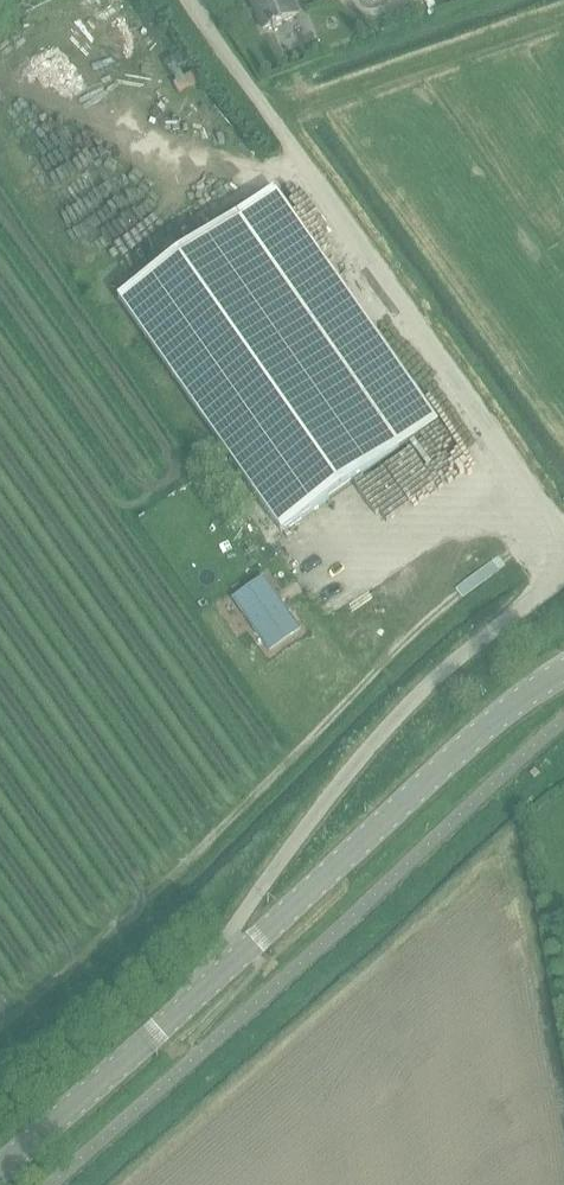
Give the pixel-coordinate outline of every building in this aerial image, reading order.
[(292,0),(250,0),(263,31),(298,15),(292,0)] [(178,112),(202,98),(196,89),(172,102),(178,112)] [(277,188),(119,300),(283,534),(400,451),(439,424),(277,188)] [(264,579),(235,599),(270,651),(300,630),(264,579)]
